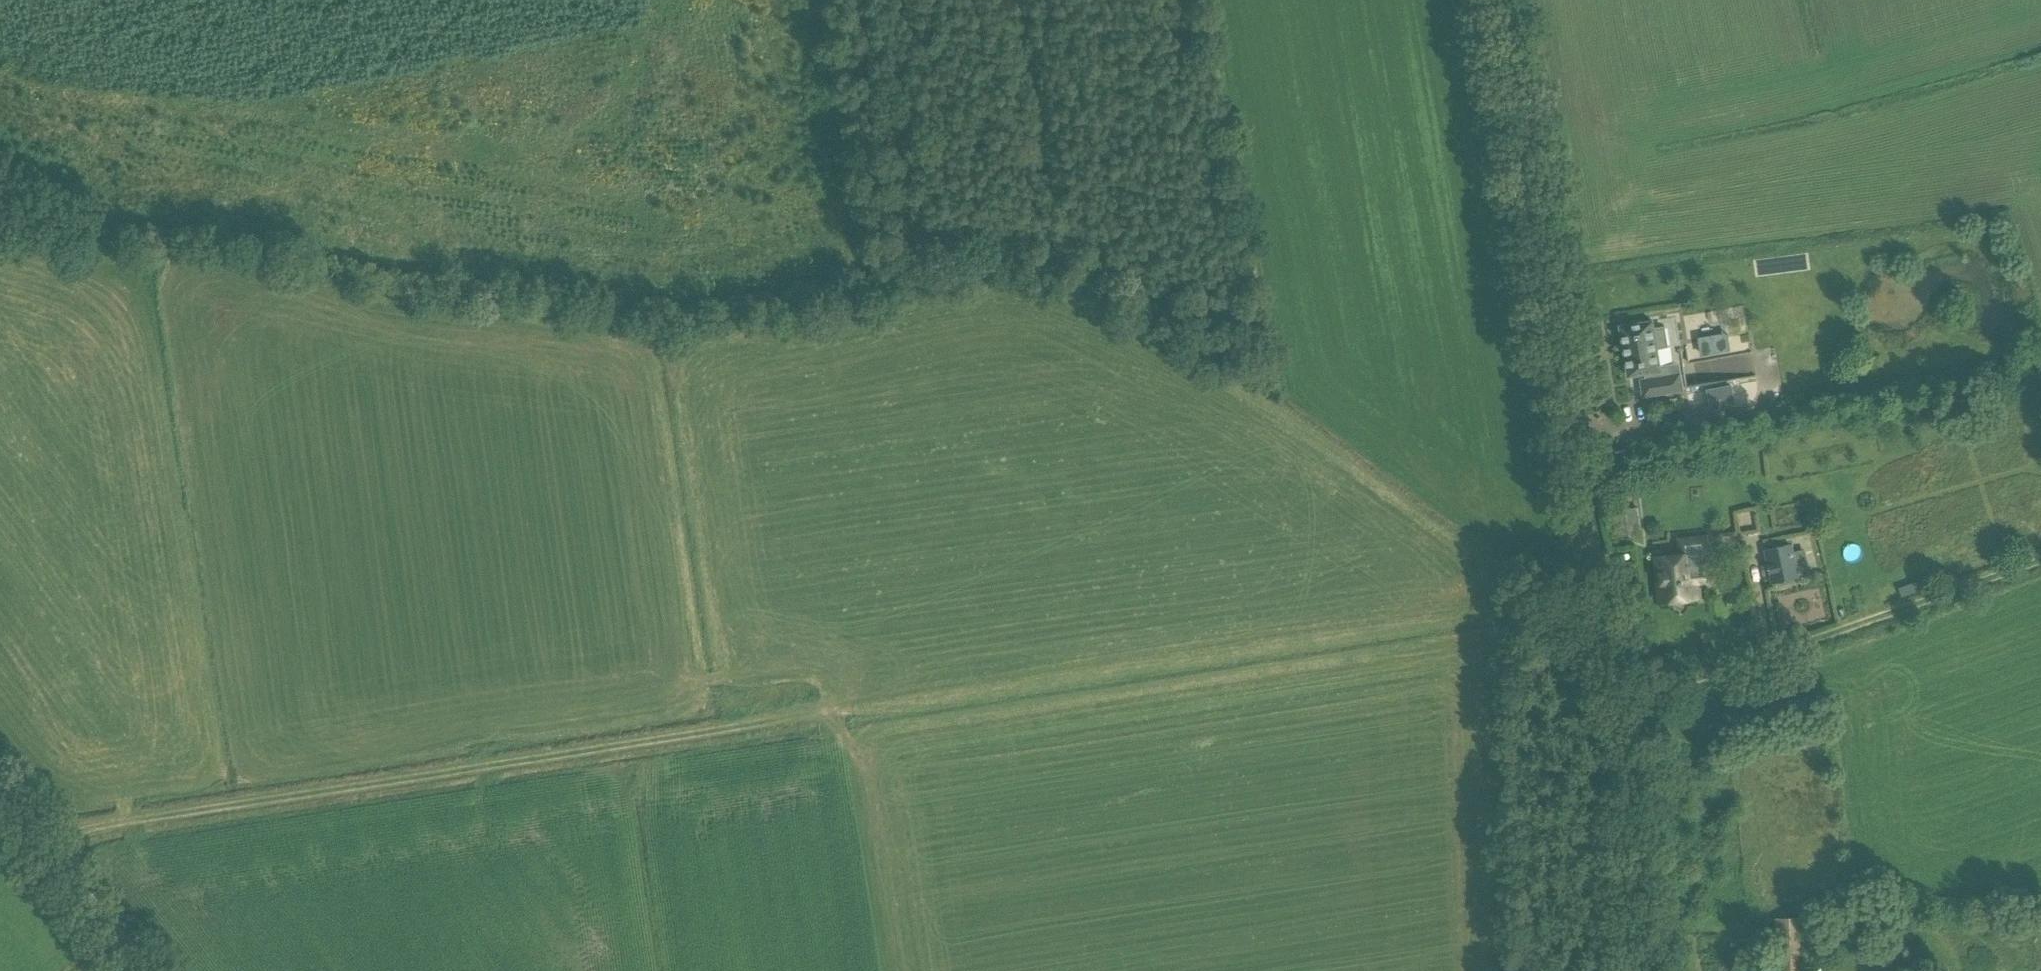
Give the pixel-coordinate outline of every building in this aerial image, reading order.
[(1629,376),(1645,373),(1646,379),(1642,379),(1644,395),(1682,389),(1680,373),(1671,374),(1670,365),(1660,366),(1657,347),(1667,345),(1664,328),(1654,329),(1653,320),(1620,326),(1629,376)] [(1638,507),(1615,510),(1618,537),(1642,534),(1638,507)] [(1791,545),(1766,551),(1773,581),(1798,576),(1791,545)] [(1661,602),(1697,598),(1692,554),(1656,558),(1661,602)] [(1728,608),(1742,605),(1740,594),(1726,597),(1728,608)] [(1777,970),(1808,970),(1806,916),(1775,917),(1777,970)]
